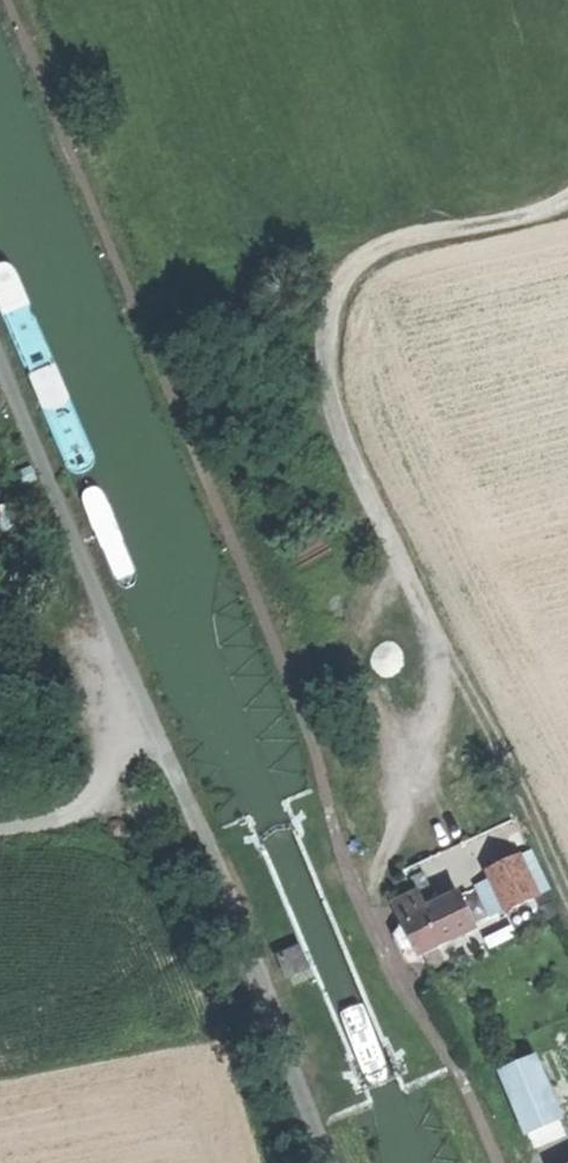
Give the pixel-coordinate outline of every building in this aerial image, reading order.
[(491,867),(510,908),(538,895),(518,854),(491,867)] [(397,900),(406,921),(430,910),(421,889),(397,900)] [(477,890),(459,898),(472,928),(490,920),(477,890)] [(417,944),(419,950),(472,928),(459,898),(443,905),(430,910),(406,921),(417,944)] [(402,951),(417,944),(406,921),(391,927),(402,951)] [(299,945),(275,955),(286,980),(309,970),(299,945)] [(509,1073),(533,1130),(560,1118),(536,1061),(509,1073)]
